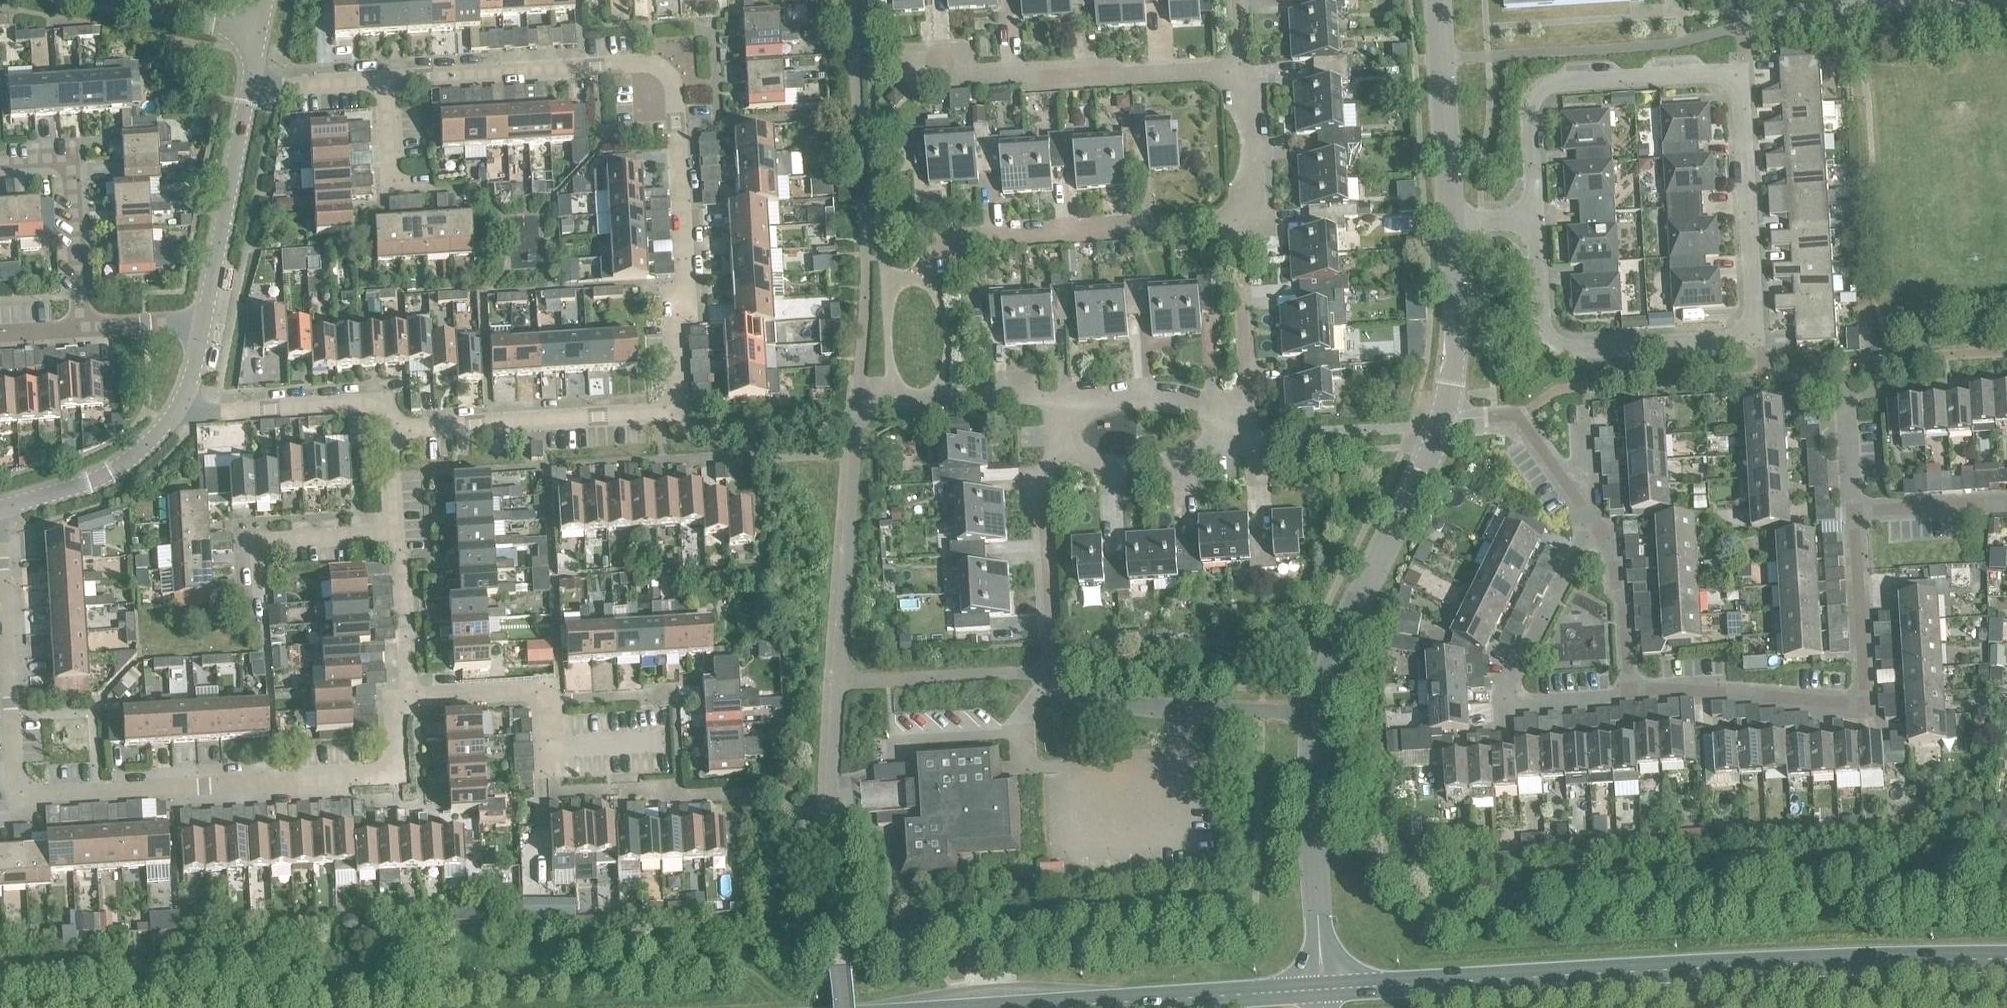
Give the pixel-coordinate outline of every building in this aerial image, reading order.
[(358,36),(356,0),(355,0),(346,0),(346,1),(331,2),(333,38),(358,36)] [(382,35),(380,0),(362,0),(356,0),(358,36),(382,35)] [(406,33),(404,0),(380,0),(382,35),(406,33)] [(430,32),(428,0),(404,0),(406,33),(430,32)] [(454,30),(452,0),(428,0),(430,32),(454,30)] [(454,30),(469,30),(470,51),(480,50),(479,35),(478,35),(477,29),(478,29),(478,18),(477,18),(476,0),(452,0),(454,30)] [(477,18),(478,18),(501,16),(500,0),(476,0),(477,18)] [(501,16),(525,15),(524,0),(500,0),(501,16)] [(525,15),(549,13),(548,0),(524,0),(525,15)] [(549,13),(574,12),(573,0),(548,0),(549,13)] [(743,13),(753,12),(752,0),(742,0),(743,13)] [(894,13),(924,11),(923,0),(893,0),(894,13)] [(973,8),(972,0),(948,0),(948,9),(973,8)] [(1047,17),(1046,0),(1022,0),(1023,19),(1047,17)] [(1047,17),(1072,16),(1071,0),(1046,0),(1047,17)] [(1083,4),(1095,3),(1097,28),(1121,26),(1119,0),(1083,0),(1083,4)] [(1121,26),(1146,25),(1144,0),(1147,0),(1119,0),(1121,26)] [(1170,23),(1200,21),(1200,14),(1212,13),(1211,0),(1169,0),(1170,23)] [(1291,37),(1338,34),(1337,11),(1345,10),(1344,0),(1313,0),(1314,11),(1289,12),(1291,37)] [(1392,13),(1405,12),(1404,0),(1392,0),(1392,13)] [(1503,9),(1643,0),(1503,0),(1503,9)] [(741,12),(743,37),(798,34),(797,25),(778,26),(777,10),(753,12),(743,13),(741,12)] [(91,28),(76,29),(77,39),(91,38),(91,28)] [(100,28),(91,28),(91,38),(101,37),(100,28)] [(77,39),(76,29),(62,30),(62,40),(77,39)] [(550,31),(551,46),(560,45),(559,30),(550,31)] [(29,42),(28,32),(14,33),(14,43),(29,42)] [(43,32),(28,32),(29,42),(44,41),(43,32)] [(526,32),(527,47),(536,47),(535,32),(526,32)] [(502,34),(503,49),(512,48),(511,33),(502,34)] [(743,37),(744,61),(780,59),(779,44),(798,43),(798,34),(743,37)] [(1317,60),(1318,72),(1349,70),(1348,57),(1340,57),(1338,34),(1291,37),(1292,61),(1317,60)] [(488,35),(479,35),(480,50),(488,50),(488,35)] [(1406,46),(1393,47),(1393,65),(1407,65),(1406,46)] [(1762,108),(1781,107),(1781,106),(1821,104),(1819,57),(1779,59),(1781,93),(1761,94),(1762,108)] [(744,61),(746,85),(801,82),(800,73),(781,74),(780,59),(744,61)] [(120,111),(122,134),(122,135),(131,134),(130,119),(129,110),(130,110),(127,62),(103,64),(103,76),(106,112),(120,111)] [(813,68),(800,69),(800,73),(800,79),(814,79),(813,68)] [(1294,86),(1295,110),(1343,107),(1341,84),(1349,84),(1349,70),(1318,72),(1318,84),(1294,86)] [(82,113),(106,112),(103,76),(79,77),(82,113)] [(58,115),(82,113),(79,77),(55,79),(58,115)] [(34,116),(58,115),(55,79),(31,80),(34,116)] [(9,118),(34,116),(31,80),(7,82),(9,118)] [(801,82),(746,85),(747,109),(783,108),(782,92),(801,91),(801,82)] [(526,109),(528,145),(549,143),(547,108),(535,108),(534,87),(524,88),(525,102),(526,102),(526,109)] [(504,110),(506,146),(528,145),(526,109),(513,110),(512,88),(503,89),(504,104),(504,110)] [(483,112),(482,112),(484,147),(506,146),(504,110),(492,111),(490,90),(481,90),(482,105),(483,112)] [(461,113),(463,149),(484,147),(482,112),(470,112),(469,91),(460,92),(460,106),(461,106),(461,113)] [(895,91),(887,100),(896,108),(904,99),(895,91)] [(998,91),(986,91),(987,105),(999,104),(998,91)] [(463,149),(461,113),(448,114),(447,92),(438,93),(439,108),(440,114),(439,114),(441,150),(463,149)] [(971,104),(970,92),(952,93),(953,111),(965,110),(965,104),(971,104)] [(1634,93),(1622,94),(1623,107),(1634,106),(1634,93)] [(1129,97),(1116,97),(1117,111),(1130,110),(1129,97)] [(1764,140),(1783,139),(1783,138),(1823,136),(1822,119),(1835,118),(1834,103),(1822,104),(1821,104),(1781,106),(1781,107),(1783,124),(1763,126),(1764,140)] [(569,106),(547,108),(549,143),(570,142),(571,142),(571,141),(585,140),(586,140),(585,130),(571,131),(569,106)] [(1660,109),(1664,159),(1699,157),(1699,156),(1698,133),(1710,133),(1708,106),(1660,109)] [(1145,107),(1133,108),(1133,116),(1145,116),(1145,107)] [(1322,133),(1322,145),(1353,144),(1352,130),(1344,131),(1343,107),(1295,110),(1297,135),(1322,133)] [(985,108),(973,109),(974,125),(986,124),(985,108)] [(141,110),(131,111),(131,119),(142,118),(141,110)] [(1575,141),(1576,164),(1576,165),(1612,162),(1609,112),(1561,115),(1562,142),(1575,141)] [(1133,116),(1134,130),(1135,130),(1136,147),(1148,146),(1149,171),(1179,169),(1177,136),(1172,136),(1171,121),(1148,123),(1147,115),(1145,116),(1133,116)] [(309,126),(310,149),(346,146),(345,134),(369,132),(368,123),(351,124),(351,125),(344,125),(344,124),(309,126)] [(976,157),(989,156),(988,139),(987,125),(973,126),(974,134),(950,136),(953,183),(978,182),(976,157)] [(122,159),(176,155),(188,154),(188,145),(176,146),(169,146),(168,130),(164,126),(156,127),(156,132),(131,134),(122,135),(122,134),(120,134),(122,159)] [(929,185),(953,183),(950,136),(927,137),(927,129),(913,130),(914,161),(927,160),(929,185)] [(733,132),(734,157),(774,155),(772,130),(733,132)] [(1121,139),(1098,140),(1101,188),(1126,186),(1124,161),(1136,161),(1136,147),(1135,130),(1134,130),(1121,131),(1121,139)] [(700,135),(700,144),(715,144),(714,134),(700,135)] [(1048,143),(1025,145),(1028,192),(1052,191),(1050,166),(1063,165),(1061,134),(1047,135),(1048,143)] [(1074,134),(1061,134),(1063,165),(1075,164),(1077,189),(1101,188),(1098,140),(1074,142),(1074,134)] [(1766,172),(1785,170),(1825,167),(1823,136),(1783,138),(1783,139),(1785,156),(1765,158),(1766,172)] [(988,139),(989,156),(989,170),(1002,169),(1003,194),(1028,192),(1025,145),(1001,146),(1001,138),(988,139)] [(571,142),(570,142),(572,165),(574,165),(578,166),(586,157),(585,140),(571,141),(571,142)] [(1298,159),(1300,184),(1347,181),(1346,169),(1351,168),(1361,148),(1361,143),(1353,144),(1322,145),(1323,158),(1298,159)] [(310,149),(311,170),(347,168),(346,156),(368,154),(367,145),(352,146),(346,147),(346,146),(310,149)] [(1649,145),(1638,146),(1639,158),(1650,157),(1649,145)] [(734,157),(736,181),(775,179),(787,178),(786,154),(774,155),(734,157)] [(122,159),(123,182),(123,183),(148,181),(148,182),(159,181),(158,166),(177,164),(176,155),(122,159)] [(594,195),(606,194),(642,192),(640,169),(615,171),(614,156),(605,157),(606,171),(604,171),(605,172),(593,173),(594,195)] [(1664,159),(1667,209),(1702,207),(1701,183),(1713,183),(1711,156),(1699,156),(1699,157),(1664,159)] [(701,159),(702,168),(716,168),(716,158),(701,159)] [(1650,161),(1638,161),(1639,173),(1650,173),(1650,161)] [(1578,191),(1579,215),(1615,212),(1612,162),(1576,165),(1576,164),(1564,165),(1565,192),(1578,191)] [(311,170),(313,192),(348,190),(348,177),(369,176),(368,167),(354,168),(347,168),(311,170)] [(1767,189),(1768,203),(1827,199),(1825,167),(1785,170),(1787,188),(1767,189)] [(485,170),(477,170),(477,182),(486,182),(485,170)] [(831,177),(810,178),(811,197),(832,196),(831,177)] [(736,181),(737,204),(737,205),(765,203),(765,204),(777,203),(775,179),(736,181)] [(0,204),(0,243),(17,242),(13,181),(4,182),(6,203),(0,204)] [(23,181),(13,181),(17,242),(55,240),(52,200),(24,202),(23,181)] [(112,183),(113,208),(168,204),(168,195),(149,196),(148,182),(148,181),(123,183),(123,182),(112,183)] [(1326,207),(1327,219),(1344,218),(1358,218),(1357,203),(1349,204),(1347,181),(1300,184),(1301,208),(1326,207)] [(544,183),(531,184),(531,196),(545,195),(544,183)] [(703,183),(703,193),(718,192),(717,183),(703,183)] [(284,184),(274,185),(274,193),(284,193),(284,184)] [(522,184),(509,185),(510,198),(523,197),(522,184)] [(313,192),(314,213),(350,211),(349,199),(370,197),(370,188),(355,189),(355,190),(348,190),(313,192)] [(606,194),(607,215),(643,213),(642,201),(666,199),(666,190),(651,191),(642,192),(606,194)] [(179,194),(168,195),(168,204),(180,203),(179,194)] [(437,217),(422,218),(425,258),(449,256),(445,195),(436,196),(437,217)] [(454,195),(445,195),(449,256),(473,254),(471,215),(455,216),(454,195)] [(401,259),(397,198),(388,199),(389,220),(374,221),(376,261),(401,259)] [(406,198),(397,198),(401,259),(425,258),(422,218),(408,219),(406,198)] [(1788,215),(1789,233),(1789,234),(1829,231),(1827,199),(1768,203),(1769,216),(1788,215)] [(292,200),(275,200),(275,213),(293,213),(292,200)] [(726,205),(728,230),(767,227),(765,204),(765,203),(737,205),(737,204),(726,205)] [(113,208),(115,232),(151,229),(150,214),(169,213),(168,204),(113,208)] [(1370,204),(1357,204),(1358,216),(1371,215),(1370,204)] [(1667,209),(1670,259),(1705,257),(1718,257),(1716,230),(1703,231),(1702,207),(1667,209)] [(822,208),(807,209),(807,225),(823,224),(822,208)] [(824,210),(824,224),(834,223),(833,209),(824,210)] [(350,211),(314,213),(315,235),(335,234),(335,243),(350,242),(350,233),(351,233),(350,211)] [(607,215),(609,237),(644,235),(644,222),(667,221),(667,212),(652,213),(643,214),(643,213),(607,215)] [(1570,266),(1582,265),(1582,264),(1618,262),(1615,212),(1579,215),(1581,238),(1568,239),(1570,266)] [(190,217),(180,217),(180,227),(191,227),(190,217)] [(1289,233),(1291,258),(1338,255),(1337,232),(1345,231),(1344,218),(1327,219),(1313,220),(1314,232),(1289,233)] [(572,221),(560,222),(561,235),(572,234),(572,221)] [(834,223),(824,224),(825,239),(834,239),(834,223)] [(728,230),(729,254),(768,251),(767,227),(728,230)] [(115,232),(116,256),(171,252),(170,243),(152,244),(151,229),(115,232)] [(1790,247),(1791,265),(1791,266),(1831,263),(1829,231),(1789,234),(1789,233),(1770,234),(1771,248),(1790,247)] [(609,237),(610,259),(646,256),(645,244),(669,242),(668,233),(653,234),(653,235),(644,235),(609,237)] [(1418,238),(1406,238),(1406,249),(1418,249),(1418,238)] [(1132,242),(1118,243),(1118,257),(1133,256),(1132,242)] [(319,249),(304,250),(305,259),(319,258),(319,249)] [(305,259),(304,250),(289,251),(290,260),(305,259)] [(729,254),(731,278),(770,275),(768,251),(729,254)] [(171,252),(116,256),(118,280),(154,278),(153,262),(172,261),(171,252)] [(184,252),(172,253),(173,262),(184,262),(184,252)] [(1076,253),(1061,253),(1063,275),(1077,274),(1076,253)] [(646,256),(610,259),(599,259),(601,281),(647,278),(646,266),(670,264),(669,255),(655,256),(646,257),(646,256)] [(1317,281),(1318,293),(1335,292),(1335,293),(1349,292),(1348,278),(1339,278),(1338,255),(1291,258),(1292,282),(1317,281)] [(826,257),(812,258),(813,273),(827,272),(826,258),(826,257)] [(1705,257),(1670,259),(1673,310),(1721,307),(1719,280),(1707,281),(1705,257)] [(826,258),(827,272),(836,271),(835,258),(826,258)] [(569,261),(561,261),(562,284),(570,283),(569,261)] [(1582,264),(1582,265),(1584,288),(1571,289),(1573,316),(1621,313),(1618,262),(1582,264)] [(1792,279),(1793,297),(1793,298),(1833,295),(1831,263),(1791,266),(1791,265),(1772,266),(1773,280),(1792,279)] [(836,271),(827,272),(828,287),(837,287),(836,271)] [(731,278),(732,301),(771,299),(770,275),(731,278)] [(1062,275),(1050,276),(1051,287),(1063,287),(1062,275)] [(1197,287),(1174,288),(1177,335),(1201,334),(1200,309),(1213,308),(1211,277),(1197,278),(1197,287)] [(1150,281),(1137,282),(1139,313),(1151,312),(1152,337),(1177,335),(1174,288),(1151,289),(1150,281)] [(415,282),(406,282),(406,293),(415,292),(415,282)] [(1124,291),(1100,293),(1103,340),(1128,338),(1126,314),(1139,313),(1137,282),(1123,283),(1124,291)] [(1077,286),(1063,287),(1065,317),(1077,317),(1079,341),(1103,340),(1100,293),(1077,294),(1077,286)] [(1050,296),(1027,297),(1030,344),(1054,343),(1053,318),(1065,317),(1063,287),(1051,287),(1050,287),(1050,296)] [(1421,287),(1404,287),(1405,305),(1422,305),(1424,305),(1424,287),(1421,287)] [(621,288),(606,289),(607,298),(621,297),(621,288)] [(607,298),(606,289),(592,290),(592,299),(607,298)] [(1030,344),(1027,297),(1004,298),(1003,290),(989,291),(991,322),(1004,321),(1006,346),(1030,344)] [(393,291),(379,292),(379,301),(394,300),(393,291)] [(573,291),(558,292),(559,301),(574,300),(573,291)] [(379,301),(379,292),(364,293),(365,302),(379,301)] [(465,292),(451,293),(451,302),(466,301),(465,292)] [(559,301),(558,292),(544,293),(544,302),(559,301)] [(1280,308),(1282,332),(1329,329),(1328,306),(1336,306),(1335,293),(1335,292),(1318,293),(1304,294),(1305,306),(1280,308)] [(340,294),(340,303),(355,302),(355,293),(340,294)] [(451,302),(451,293),(436,294),(437,303),(451,302)] [(525,294),(511,295),(511,304),(525,303),(525,294)] [(511,304),(511,295),(496,296),(496,305),(511,304)] [(1793,298),(1793,297),(1774,298),(1775,312),(1794,311),(1796,344),(1836,342),(1833,295),(1793,298)] [(732,301),(733,325),(761,324),(773,324),(771,299),(732,301)] [(379,303),(367,303),(367,315),(379,315),(379,303)] [(829,306),(830,320),(839,320),(838,305),(829,306)] [(261,351),(285,349),(286,350),(284,325),(285,325),(284,314),(259,315),(259,317),(260,335),(252,335),(252,350),(261,350),(261,351)] [(1657,316),(1647,316),(1647,317),(1648,328),(1658,328),(1657,316)] [(259,317),(250,318),(252,335),(260,335),(259,317)] [(1647,317),(1639,318),(1639,329),(1648,328),(1647,317)] [(975,319),(969,319),(969,331),(983,331),(982,319),(975,319)] [(837,322),(818,323),(819,344),(838,344),(837,322)] [(286,361),(310,359),(309,335),(309,334),(309,323),(285,325),(284,325),(286,350),(285,349),(286,361)] [(722,325),(724,351),(763,348),(775,347),(774,324),(773,324),(761,324),(733,325),(722,325)] [(1421,324),(1406,325),(1408,360),(1423,359),(1421,324)] [(407,364),(431,363),(430,338),(429,327),(405,329),(407,364)] [(689,329),(690,338),(704,337),(704,328),(689,329)] [(383,366),(407,364),(405,329),(381,330),(383,366)] [(1309,368),(1339,366),(1344,366),(1342,329),(1329,329),(1282,332),(1283,357),(1308,355),(1309,368)] [(1858,329),(1846,329),(1847,350),(1859,350),(1858,329)] [(359,367),(383,366),(381,330),(357,332),(359,367)] [(335,369),(359,367),(357,332),(333,333),(335,369)] [(310,371),(335,369),(333,333),(309,334),(309,335),(310,359),(310,371)] [(634,333),(609,334),(611,370),(636,369),(634,333)] [(609,334),(585,336),(587,372),(611,370),(609,334)] [(456,373),(455,373),(456,384),(481,382),(478,335),(454,337),(455,348),(454,348),(456,373)] [(585,336),(561,337),(563,373),(587,372),(585,336)] [(431,374),(455,373),(456,373),(454,348),(455,348),(454,337),(430,338),(431,363),(431,374)] [(561,337),(537,339),(540,375),(563,373),(561,337)] [(537,339),(513,340),(516,376),(540,375),(537,339)] [(516,376),(513,340),(489,342),(491,378),(516,376)] [(832,345),(820,345),(820,356),(833,356),(832,345)] [(724,351),(725,375),(764,372),(763,348),(724,351)] [(78,372),(77,372),(80,408),(102,406),(100,370),(87,371),(85,350),(76,351),(77,365),(78,372)] [(55,373),(56,384),(57,384),(58,409),(59,409),(80,408),(77,372),(65,373),(64,351),(54,352),(55,367),(56,367),(56,373),(55,373)] [(690,353),(691,362),(706,361),(705,352),(690,353)] [(34,368),(33,353),(24,354),(25,369),(34,368)] [(42,353),(33,353),(34,368),(43,368),(42,353)] [(1339,366),(1309,368),(1309,380),(1285,381),(1287,411),(1319,409),(1319,404),(1334,403),(1332,380),(1340,379),(1339,366)] [(764,372),(725,375),(727,399),(777,396),(775,371),(764,372)] [(112,373),(100,373),(101,391),(113,390),(112,373)] [(707,385),(707,376),(692,377),(692,386),(707,385)] [(57,384),(56,384),(35,386),(37,421),(59,420),(59,409),(58,409),(57,384)] [(35,386),(13,387),(16,423),(37,421),(35,386)] [(0,388),(0,424),(16,423),(13,387),(0,388)] [(1968,389),(1969,398),(1970,398),(1971,426),(1972,426),(1995,424),(1995,426),(1993,388),(1992,388),(1992,389),(1970,391),(1970,389),(1968,389)] [(1993,388),(1995,426),(1996,426),(1996,424),(2006,424),(2006,388),(1994,389),(1994,388),(1993,388)] [(1746,431),(1783,429),(1783,428),(1782,428),(1781,406),(1782,406),(1782,405),(1765,406),(1765,394),(1745,395),(1745,407),(1744,407),(1744,408),(1745,408),(1747,431),(1746,431)] [(409,397),(410,412),(419,411),(419,396),(409,397)] [(1922,400),(1924,437),(1925,437),(1925,436),(1947,434),(1947,436),(1948,436),(1946,398),(1945,398),(1945,399),(1922,401),(1922,400)] [(1946,398),(1948,436),(1949,436),(1949,434),(1971,433),(1971,434),(1973,434),(1972,426),(1971,426),(1970,398),(1969,398),(1946,399),(1946,398)] [(1627,438),(1664,436),(1663,436),(1662,413),(1663,413),(1663,412),(1650,412),(1650,400),(1623,402),(1624,414),(1625,414),(1625,415),(1627,415),(1628,438),(1627,438)] [(1924,437),(1922,400),(1921,400),(1921,401),(1899,402),(1898,401),(1897,401),(1897,402),(1886,403),(1886,402),(1885,402),(1887,435),(1888,435),(1888,434),(1899,433),(1899,439),(1901,439),(1901,437),(1923,436),(1923,437),(1924,437)] [(694,402),(694,412),(707,411),(706,401),(694,402)] [(1798,404),(1799,415),(1812,414),(1812,403),(1798,404)] [(336,418),(322,419),(323,428),(336,427),(336,418)] [(323,428),(322,419),(307,420),(307,429),(323,428)] [(288,421),(274,422),(274,431),(289,430),(288,421)] [(274,431),(274,422),(259,422),(259,432),(274,431)] [(1599,430),(1599,440),(1613,439),(1612,429),(1599,430)] [(1747,455),(1785,453),(1785,452),(1783,452),(1782,430),(1783,430),(1783,429),(1746,431),(1746,432),(1747,432),(1748,455),(1747,455)] [(89,433),(81,436),(85,448),(97,445),(95,439),(89,433)] [(1628,462),(1666,460),(1665,460),(1663,437),(1664,437),(1664,436),(1627,438),(1627,439),(1628,439),(1629,462),(1628,462)] [(932,485),(946,484),(963,483),(963,470),(987,469),(985,439),(953,441),(953,446),(938,447),(940,470),(932,471),(932,485)] [(1806,442),(1806,452),(1820,451),(1819,441),(1806,442)] [(529,445),(530,461),(542,460),(541,444),(529,445)] [(348,451),(324,452),(326,488),(350,487),(348,451)] [(1820,451),(1806,452),(1807,462),(1821,461),(1820,451)] [(324,452),(300,453),(302,489),(326,488),(324,452)] [(275,455),(276,466),(277,466),(278,490),(279,490),(302,489),(300,453),(275,455)] [(1600,454),(1601,464),(1614,463),(1614,453),(1600,454)] [(1748,479),(1786,477),(1786,476),(1785,476),(1783,454),(1785,454),(1785,453),(1747,455),(1747,456),(1748,456),(1750,479),(1748,479)] [(27,458),(19,459),(19,467),(27,467),(27,458)] [(1630,486),(1667,484),(1666,484),(1665,461),(1666,461),(1666,460),(1628,462),(1628,463),(1630,463),(1631,486),(1630,486)] [(277,466),(276,466),(253,467),(254,503),(279,502),(279,490),(278,490),(277,466)] [(631,530),(655,528),(653,489),(638,490),(636,466),(627,467),(628,481),(629,481),(629,490),(631,530)] [(724,480),(723,466),(714,466),(715,481),(724,480)] [(204,469),(205,494),(229,493),(230,493),(230,503),(230,504),(254,503),(253,467),(204,469)] [(655,528),(679,527),(677,487),(661,488),(660,467),(652,468),(652,482),(653,482),(653,489),(655,528)] [(607,531),(631,530),(629,490),(614,491),(612,468),(603,468),(604,483),(605,483),(605,492),(607,531)] [(679,527),(702,525),(703,525),(701,497),(702,497),(701,486),(686,487),(684,468),(676,469),(676,483),(677,483),(677,487),(679,527)] [(583,533),(607,531),(605,492),(590,493),(588,469),(580,470),(580,484),(581,484),(581,493),(583,533)] [(559,534),(583,533),(581,493),(566,494),(564,471),(555,471),(556,486),(557,495),(556,495),(559,534)] [(1999,485),(1998,471),(1988,472),(1989,486),(1999,485)] [(1961,479),(1951,480),(1952,493),(1975,492),(1974,473),(1960,474),(1961,479)] [(452,478),(454,502),(490,500),(489,499),(493,499),(508,499),(508,490),(489,491),(488,475),(452,478)] [(1607,477),(1608,488),(1621,487),(1621,477),(1607,477)] [(1750,503),(1788,501),(1788,500),(1786,500),(1785,478),(1786,478),(1786,477),(1748,479),(1748,480),(1750,480),(1751,503),(1750,503)] [(1952,493),(1951,480),(1941,480),(1942,494),(1952,493)] [(955,497),(957,520),(1004,517),(1002,492),(978,494),(977,482),(963,483),(946,484),(947,497),(955,497)] [(1903,483),(1904,496),(1915,496),(1914,482),(1903,483)] [(1667,484),(1630,486),(1630,487),(1631,487),(1632,510),(1631,510),(1631,511),(1632,511),(1667,509),(1669,509),(1669,507),(1667,508),(1666,485),(1667,485),(1667,484)] [(520,488),(508,488),(508,490),(508,499),(521,498),(520,488)] [(1814,489),(1815,499),(1828,498),(1828,488),(1814,489)] [(166,496),(168,520),(207,518),(207,504),(230,503),(230,493),(229,493),(205,494),(166,496)] [(703,537),(727,535),(728,535),(726,507),(727,507),(726,495),(702,497),(701,497),(703,525),(702,525),(703,537)] [(542,497),(533,498),(533,507),(543,507),(542,497)] [(1828,498),(1815,499),(1815,510),(1829,509),(1828,498)] [(454,502),(455,526),(491,524),(491,523),(495,523),(510,523),(509,514),(490,515),(490,500),(454,502)] [(1608,501),(1609,512),(1623,511),(1622,500),(1608,501)] [(1788,501),(1750,503),(1750,504),(1751,504),(1753,526),(1751,527),(1751,528),(1789,526),(1789,524),(1788,524),(1786,502),(1788,502),(1788,501)] [(728,535),(727,535),(728,546),(753,545),(750,505),(727,507),(726,507),(728,535)] [(904,509),(892,509),(892,522),(905,522),(904,509)] [(1667,509),(1632,511),(1633,517),(1668,515),(1667,509)] [(77,521),(80,532),(112,522),(108,511),(77,521)] [(1512,511),(1505,525),(1539,542),(1546,528),(1512,511)] [(533,512),(509,514),(510,523),(534,521),(533,512)] [(1274,538),(1261,539),(1263,570),(1277,569),(1276,561),(1300,559),(1299,545),(1304,545),(1302,512),(1272,514),(1274,538)] [(1247,515),(1223,517),(1226,564),(1249,562),(1250,571),(1263,570),(1261,539),(1249,540),(1247,515)] [(950,544),(951,557),(982,555),(981,543),(1005,541),(1004,517),(957,520),(958,543),(950,544)] [(1188,544),(1189,557),(1190,574),(1203,574),(1203,565),(1226,564),(1223,517),(1199,518),(1200,543),(1188,544)] [(168,520),(169,544),(230,541),(229,532),(208,533),(207,518),(168,520)] [(1657,545),(1657,546),(1695,544),(1695,543),(1694,543),(1692,520),(1694,520),(1694,519),(1656,521),(1656,522),(1657,522),(1659,545),(1657,545)] [(1988,521),(1988,533),(1999,534),(2000,521),(1988,521)] [(455,526),(457,550),(492,548),(492,547),(496,547),(511,547),(511,538),(492,539),(491,524),(455,526)] [(1495,547),(1494,547),(1528,564),(1527,563),(1537,543),(1538,543),(1539,542),(1505,525),(1505,527),(1506,527),(1496,547),(1495,547)] [(1175,533),(1150,535),(1153,582),(1177,580),(1177,589),(1191,588),(1190,574),(1189,557),(1176,558),(1175,533)] [(1822,535),(1823,546),(1837,545),(1836,534),(1822,535)] [(43,538),(45,562),(81,560),(85,560),(100,559),(99,550),(90,551),(89,535),(43,538)] [(1128,561),(1115,562),(1117,592),(1131,592),(1130,583),(1153,582),(1150,535),(1126,536),(1128,561)] [(1777,562),(1777,563),(1815,560),(1814,560),(1812,537),(1814,537),(1814,536),(1776,538),(1776,539),(1777,539),(1779,562),(1777,562)] [(526,537),(511,538),(511,547),(526,546),(526,537)] [(1624,537),(1625,548),(1638,547),(1638,537),(1624,537)] [(1117,592),(1115,562),(1103,562),(1101,538),(1072,540),(1072,548),(1073,556),(1074,572),(1079,572),(1079,586),(1103,585),(1104,593),(1117,592)] [(169,544),(170,568),(210,566),(209,552),(230,550),(230,541),(169,544)] [(1631,571),(1659,570),(1697,567),(1696,567),(1695,567),(1694,544),(1695,544),(1657,546),(1659,546),(1659,559),(1631,561),(1631,571)] [(1484,568),(1484,569),(1517,586),(1518,585),(1516,585),(1527,564),(1528,565),(1528,564),(1494,547),(1494,548),(1495,549),(1485,569),(1484,568)] [(1546,547),(1542,556),(1554,562),(1559,553),(1546,547)] [(457,550),(458,574),(494,572),(494,571),(498,571),(513,571),(512,562),(493,563),(492,548),(457,550)] [(1416,554),(1413,560),(1424,566),(1428,559),(1416,554)] [(960,570),(961,593),(1008,591),(1007,566),(982,568),(982,555),(951,557),(951,571),(960,570)] [(148,557),(134,558),(134,570),(148,570),(148,557)] [(546,559),(531,559),(531,569),(547,568),(546,559)] [(1824,560),(1824,570),(1838,569),(1837,559),(1824,560)] [(45,562),(47,586),(82,584),(86,584),(101,583),(100,574),(82,575),(81,560),(45,562)] [(1779,586),(1779,587),(1817,584),(1817,583),(1815,584),(1814,561),(1815,561),(1815,560),(1777,563),(1778,563),(1779,563),(1780,586),(1779,586)] [(328,581),(330,602),(365,600),(365,588),(388,586),(388,577),(373,578),(372,565),(318,569),(318,581),(328,581)] [(210,566),(170,568),(172,593),(211,591),(211,590),(218,590),(232,589),(232,580),(211,581),(210,566)] [(1750,566),(1737,566),(1738,579),(1751,579),(1750,566)] [(1660,593),(1660,594),(1698,591),(1697,591),(1695,568),(1697,568),(1697,567),(1659,570),(1660,570),(1662,593),(1660,593)] [(1944,567),(1929,568),(1930,579),(1945,578),(1944,567)] [(1536,568),(1531,577),(1543,584),(1548,574),(1536,568)] [(1473,590),(1507,607),(1506,606),(1516,586),(1517,586),(1484,569),(1483,569),(1485,570),(1474,590),(1473,590)] [(727,571),(718,572),(719,581),(728,581),(727,571)] [(458,574),(460,597),(460,598),(484,596),(484,597),(495,596),(499,595),(499,596),(514,595),(514,586),(495,587),(494,572),(458,574)] [(684,602),(682,577),(676,578),(673,578),(674,602),(684,602)] [(580,581),(567,582),(567,592),(580,591),(580,581)] [(284,582),(271,583),(272,593),(284,592),(284,582)] [(548,582),(532,583),(532,593),(548,592),(548,582)] [(1825,584),(1826,594),(1839,593),(1839,583),(1825,584)] [(47,586),(48,610),(84,608),(88,608),(103,607),(102,598),(83,599),(82,584),(47,586)] [(1632,585),(1633,595),(1647,594),(1646,584),(1632,585)] [(1780,610),(1818,608),(1818,607),(1817,608),(1815,585),(1817,585),(1817,584),(1779,587),(1780,587),(1782,610),(1780,610)] [(526,585),(514,586),(514,595),(527,594),(526,585)] [(1525,589),(1520,599),(1532,605),(1537,596),(1525,589)] [(211,591),(172,593),(173,608),(214,606),(214,605),(213,590),(211,590),(211,591)] [(1463,611),(1462,612),(1496,629),(1496,628),(1495,628),(1505,607),(1506,608),(1507,607),(1473,590),(1473,591),(1474,592),(1464,612),(1463,611)] [(1008,591),(961,593),(963,617),(954,617),(955,631),(986,629),(985,616),(1010,615),(1008,591)] [(1662,617),(1662,618),(1699,615),(1698,615),(1697,592),(1698,592),(1698,591),(1660,594),(1662,594),(1663,617),(1662,617)] [(448,598),(450,623),(486,621),(486,620),(490,620),(505,620),(504,610),(485,611),(484,597),(484,596),(460,598),(460,597),(448,598)] [(1900,622),(1900,623),(1938,620),(1937,620),(1935,597),(1937,597),(1937,596),(1899,598),(1899,600),(1900,599),(1902,622),(1900,622)] [(112,597),(102,598),(103,607),(113,606),(112,597)] [(330,602),(331,624),(367,622),(365,600),(330,602)] [(663,658),(687,656),(685,621),(684,621),(684,617),(684,602),(674,602),(675,621),(661,622),(663,658)] [(639,659),(663,658),(661,622),(660,622),(660,618),(660,603),(650,604),(652,623),(637,624),(639,659)] [(615,661),(639,659),(637,624),(636,624),(636,620),(637,620),(636,605),(626,605),(628,624),(613,625),(615,661)] [(285,606),(267,607),(268,628),(286,627),(285,606)] [(591,662),(615,661),(613,625),(612,625),(612,621),(613,621),(612,606),(603,607),(604,626),(589,627),(591,662)] [(1827,608),(1827,618),(1841,617),(1840,607),(1827,608)] [(48,610),(50,634),(85,632),(84,608),(48,610)] [(566,664),(591,662),(589,627),(588,627),(588,623),(589,623),(588,608),(578,608),(580,627),(575,627),(566,628),(564,628),(566,664)] [(1639,609),(1640,619),(1653,618),(1653,608),(1639,609)] [(1782,634),(1820,632),(1820,631),(1818,632),(1817,609),(1818,609),(1818,608),(1780,610),(1780,611),(1782,611),(1783,634),(1782,634)] [(376,621),(390,620),(390,611),(375,612),(376,621)] [(1396,611),(1392,633),(1417,638),(1422,616),(1396,611)] [(1514,611),(1509,620),(1522,627),(1526,617),(1514,611)] [(1496,629),(1462,612),(1463,613),(1453,633),(1452,633),(1451,634),(1485,651),(1486,650),(1484,649),(1494,629),(1496,629)] [(1878,614),(1878,624),(1892,623),(1891,613),(1878,614)] [(124,615),(125,630),(134,629),(134,614),(124,615)] [(1739,614),(1726,615),(1727,627),(1740,626),(1739,614)] [(1660,654),(1666,642),(1701,640),(1701,639),(1700,639),(1698,616),(1699,616),(1699,615),(1662,618),(1663,618),(1664,632),(1654,629),(1654,632),(1640,633),(1642,655),(1660,654)] [(702,656),(703,679),(712,679),(712,678),(712,664),(711,664),(711,655),(712,655),(709,619),(685,621),(687,656),(702,656)] [(331,624),(332,644),(332,645),(357,644),(357,645),(368,644),(367,631),(391,630),(390,620),(376,621),(376,622),(367,622),(331,624)] [(1902,646),(1902,647),(1940,644),(1939,644),(1938,644),(1937,621),(1938,621),(1938,620),(1900,623),(1902,623),(1903,646),(1902,646)] [(450,623),(451,647),(487,645),(487,644),(491,644),(506,644),(506,634),(487,635),(486,621),(450,623)] [(1230,628),(1217,628),(1217,638),(1218,645),(1231,645),(1230,637),(1230,628)] [(134,629),(125,630),(126,644),(135,644),(134,629)] [(1978,630),(1978,641),(1987,641),(1987,630),(1978,630)] [(1828,632),(1829,642),(1842,641),(1842,631),(1828,632)] [(50,634),(51,658),(87,656),(85,632),(50,634)] [(1503,632),(1499,642),(1511,648),(1516,639),(1503,632)] [(1820,632),(1782,634),(1782,635),(1783,635),(1785,657),(1783,658),(1783,659),(1811,657),(1820,657),(1821,657),(1821,655),(1820,655),(1818,633),(1820,633),(1820,632)] [(1988,632),(1988,644),(2002,645),(2002,633),(1988,632)] [(1117,633),(1108,633),(1109,643),(1118,642),(1117,633)] [(985,634),(969,635),(969,647),(986,646),(985,634)] [(1879,638),(1880,648),(1893,647),(1893,637),(1879,638)] [(551,643),(526,643),(527,664),(551,663),(551,643)] [(1432,643),(1431,650),(1441,652),(1442,645),(1432,643)] [(321,645),(323,668),(358,666),(357,645),(357,644),(332,645),(332,644),(321,645)] [(1903,670),(1903,671),(1941,668),(1940,668),(1938,645),(1940,645),(1940,644),(1902,647),(1903,647),(1905,670),(1903,670)] [(487,645),(451,647),(453,671),(489,669),(487,645)] [(1990,647),(1989,668),(2003,669),(2004,648),(1990,647)] [(285,649),(270,650),(270,663),(286,662),(285,649)] [(724,650),(713,650),(713,658),(725,657),(724,650)] [(136,652),(113,653),(113,678),(136,655),(136,652)] [(248,655),(249,664),(263,663),(263,654),(248,655)] [(367,665),(382,664),(381,655),(367,656),(367,665)] [(1428,682),(1428,683),(1465,680),(1464,680),(1463,665),(1468,664),(1469,666),(1482,666),(1482,655),(1468,656),(1468,657),(1463,657),(1462,657),(1464,657),(1464,656),(1421,658),(1418,663),(1419,683),(1428,682)] [(87,656),(51,658),(53,683),(78,681),(79,696),(88,695),(87,681),(89,681),(87,656)] [(230,656),(215,657),(216,666),(230,665),(230,656)] [(216,666),(215,657),(201,658),(201,667),(216,666)] [(1820,657),(1811,657),(1812,666),(1821,665),(1820,657)] [(1750,658),(1742,658),(1743,671),(1751,671),(1750,658)] [(182,659),(167,660),(168,669),(182,668),(182,659)] [(168,669),(167,660),(153,661),(153,670),(168,669)] [(1881,662),(1881,672),(1895,671),(1894,661),(1881,662)] [(702,679),(703,703),(758,700),(757,691),(738,692),(736,662),(712,663),(713,678),(712,678),(712,679),(703,679),(702,679)] [(323,668),(324,688),(324,689),(348,688),(348,689),(359,688),(359,675),(383,674),(382,664),(367,665),(367,666),(358,666),(323,668)] [(1988,667),(1978,668),(1978,680),(1988,679),(1988,667)] [(1905,694),(1905,695),(1943,692),(1942,692),(1941,692),(1940,669),(1941,669),(1941,668),(1903,671),(1905,671),(1906,694),(1905,694)] [(1429,706),(1429,707),(1467,704),(1466,704),(1465,689),(1470,688),(1470,690),(1484,689),(1483,679),(1470,680),(1470,681),(1464,681),(1465,681),(1465,680),(1428,683),(1429,683),(1431,706),(1429,706)] [(119,684),(111,692),(120,700),(128,692),(119,684)] [(1882,686),(1883,696),(1896,695),(1896,685),(1882,686)] [(313,689),(315,712),(350,710),(348,689),(348,688),(324,689),(324,688),(313,689)] [(757,691),(758,700),(771,699),(772,699),(771,690),(757,691)] [(1906,718),(1906,719),(1944,716),(1943,716),(1941,693),(1943,693),(1943,692),(1905,695),(1906,695),(1908,718),(1906,718)] [(1657,706),(1658,728),(1660,766),(1661,766),(1661,765),(1683,763),(1684,765),(1685,765),(1685,763),(1697,762),(1693,697),(1680,698),(1682,727),(1681,727),(1681,728),(1668,729),(1667,706),(1657,706)] [(781,698),(772,699),(771,699),(771,708),(774,711),(782,710),(781,698)] [(358,700),(359,709),(373,708),(373,699),(358,700)] [(703,703),(705,727),(741,725),(740,710),(759,709),(758,700),(703,703)] [(266,701),(242,703),(244,739),(269,737),(266,701)] [(242,703),(218,704),(220,740),(244,739),(242,703)] [(1722,716),(1721,703),(1711,703),(1711,717),(1722,716)] [(218,704),(194,705),(196,742),(220,740),(218,704)] [(1402,754),(1442,752),(1442,738),(1441,731),(1469,729),(1468,727),(1467,728),(1466,705),(1467,705),(1467,704),(1429,707),(1431,707),(1432,721),(1427,721),(1418,731),(1401,732),(1402,754)] [(194,705),(170,707),(172,743),(196,742),(194,705)] [(170,707),(146,708),(148,744),(172,743),(170,707)] [(1633,708),(1634,721),(1644,721),(1643,707),(1633,708)] [(1746,720),(1745,707),(1735,707),(1736,721),(1746,720)] [(148,744),(146,708),(122,710),(122,712),(107,713),(108,722),(122,721),(124,743),(124,746),(148,744)] [(350,710),(315,712),(316,733),(325,733),(350,731),(351,731),(350,719),(374,717),(373,708),(359,709),(350,710)] [(1609,709),(1610,723),(1620,722),(1619,709),(1609,709)] [(1898,719),(1897,709),(1884,710),(1884,720),(1898,719)] [(1770,724),(1770,710),(1759,711),(1760,725),(1770,724)] [(511,712),(511,721),(528,720),(527,711),(511,712)] [(443,716),(445,740),(481,738),(479,714),(443,716)] [(1795,728),(1794,714),(1783,715),(1784,729),(1795,728)] [(1585,716),(1586,730),(1596,729),(1596,715),(1585,716)] [(1903,732),(1889,733),(1890,744),(1904,743),(1903,742),(1909,741),(1909,742),(1908,742),(1908,743),(1946,741),(1945,740),(1947,740),(1947,741),(1956,740),(1955,715),(1944,716),(1906,719),(1908,719),(1909,734),(1903,734),(1903,732)] [(1561,717),(1562,731),(1572,731),(1572,717),(1561,717)] [(1537,719),(1538,733),(1548,732),(1548,718),(1537,719)] [(1513,720),(1514,733),(1514,734),(1525,733),(1524,720),(1513,720)] [(122,721),(108,722),(109,744),(124,743),(122,721)] [(1834,739),(1833,739),(1835,777),(1836,777),(1836,776),(1859,774),(1859,776),(1857,738),(1856,738),(1856,739),(1841,740),(1841,735),(1843,734),(1842,721),(1832,721),(1833,735),(1834,735),(1834,741),(1834,739)] [(1810,741),(1809,741),(1811,779),(1812,779),(1812,777),(1835,776),(1835,777),(1833,739),(1832,739),(1832,741),(1818,742),(1817,736),(1819,736),(1818,722),(1808,723),(1809,737),(1810,736),(1810,742),(1810,741)] [(705,727),(707,751),(761,748),(761,739),(742,740),(741,725),(705,727)] [(1633,730),(1634,738),(1635,738),(1636,766),(1637,766),(1660,765),(1660,766),(1658,728),(1657,728),(1657,730),(1635,731),(1635,730),(1633,730)] [(350,731),(325,733),(326,741),(350,739),(350,731)] [(1492,753),(1491,753),(1494,791),(1494,789),(1517,788),(1517,789),(1518,789),(1518,781),(1517,781),(1515,753),(1500,754),(1500,748),(1502,748),(1501,734),(1490,735),(1491,749),(1492,748),(1493,754),(1492,754),(1492,753)] [(512,736),(513,745),(529,744),(529,735),(512,736)] [(1764,773),(1786,772),(1787,772),(1785,744),(1786,744),(1785,735),(1784,735),(1784,736),(1762,738),(1761,737),(1763,774),(1764,774),(1764,773)] [(1468,754),(1467,754),(1470,799),(1475,798),(1477,801),(1479,803),(1485,802),(1488,800),(1489,798),(1494,797),(1494,791),(1491,753),(1491,754),(1476,755),(1476,750),(1478,749),(1477,736),(1466,736),(1467,750),(1468,750),(1469,755),(1468,755),(1468,754)] [(1858,738),(1857,738),(1859,776),(1860,775),(1860,774),(1882,773),(1883,774),(1884,774),(1883,766),(1882,744),(1881,736),(1880,736),(1880,738),(1858,739),(1858,738)] [(1442,738),(1442,752),(1444,751),(1445,757),(1444,757),(1444,756),(1443,756),(1445,794),(1446,794),(1446,800),(1451,800),(1452,802),(1455,804),(1461,804),(1464,802),(1465,799),(1470,799),(1467,754),(1467,756),(1451,757),(1451,751),(1453,751),(1452,737),(1442,738)] [(1763,774),(1761,737),(1760,737),(1760,738),(1738,739),(1737,738),(1739,776),(1740,776),(1740,775),(1762,773),(1763,774)] [(445,740),(447,764),(482,762),(481,738),(445,740)] [(1587,740),(1589,778),(1589,786),(1613,784),(1611,738),(1610,738),(1610,740),(1587,741),(1587,740)] [(1611,738),(1613,784),(1638,783),(1637,766),(1636,766),(1635,738),(1634,738),(1611,740),(1611,738)] [(1739,776),(1737,738),(1736,738),(1736,739),(1714,741),(1714,740),(1712,740),(1715,778),(1716,777),(1716,776),(1739,775),(1739,776)] [(1563,741),(1565,779),(1566,779),(1566,778),(1588,776),(1588,778),(1589,778),(1587,740),(1586,740),(1586,741),(1563,743),(1563,741)] [(1539,743),(1541,781),(1542,780),(1542,779),(1564,778),(1564,779),(1565,779),(1563,741),(1562,741),(1562,743),(1539,744),(1539,743)] [(1787,772),(1786,772),(1787,780),(1788,780),(1788,779),(1811,777),(1811,779),(1809,741),(1808,741),(1809,742),(1786,744),(1785,744),(1787,772)] [(1514,744),(1515,753),(1517,781),(1518,781),(1540,779),(1540,781),(1541,781),(1539,743),(1538,743),(1538,744),(1516,746),(1515,744),(1514,744)] [(1890,754),(1904,753),(1904,750),(1904,743),(1890,744),(1890,754)] [(761,748),(707,751),(708,776),(744,774),(743,758),(762,757),(761,748)] [(1914,749),(1904,750),(1904,753),(1905,765),(1905,772),(1916,771),(1914,749)] [(874,787),(876,812),(877,825),(896,824),(896,829),(902,829),(905,870),(953,867),(952,851),(1016,847),(1012,783),(996,784),(994,752),(914,757),(914,765),(908,766),(908,761),(873,763),(874,787)] [(447,764),(448,788),(484,786),(482,762),(447,764)] [(1411,769),(1400,770),(1401,780),(1412,780),(1411,769)] [(515,775),(516,784),(532,783),(531,774),(515,775)] [(532,783),(516,784),(516,793),(532,792),(532,783)] [(448,788),(450,812),(478,811),(479,824),(504,822),(503,804),(494,804),(493,786),(484,786),(448,788)] [(593,819),(592,819),(595,867),(616,866),(616,865),(615,854),(616,854),(614,829),(615,829),(614,818),(602,819),(600,800),(591,800),(592,815),(593,819)] [(571,821),(573,856),(574,868),(595,867),(592,819),(580,820),(579,801),(570,802),(570,817),(571,817),(571,821)] [(155,804),(156,819),(165,818),(164,803),(155,804)] [(352,803),(353,818),(362,817),(361,803),(352,803)] [(551,858),(573,856),(571,821),(558,821),(557,803),(548,803),(549,818),(549,822),(551,858)] [(334,864),(354,862),(355,862),(353,838),(354,838),(354,827),(341,828),(339,804),(330,804),(331,819),(332,828),(331,828),(334,864)] [(626,819),(636,819),(635,804),(625,805),(626,817),(626,819)] [(636,828),(638,864),(660,862),(658,826),(645,827),(644,804),(635,804),(636,819),(636,828)] [(312,865),(334,864),(331,828),(319,829),(317,805),(308,806),(309,821),(310,829),(310,830),(312,865)] [(658,826),(660,862),(681,861),(679,825),(667,826),(666,805),(656,805),(657,820),(658,820),(658,826)] [(701,824),(703,860),(725,858),(723,823),(710,823),(709,805),(700,805),(700,820),(701,820),(701,824)] [(117,821),(116,806),(107,807),(108,822),(117,821)] [(126,806),(116,806),(117,821),(127,820),(126,806)] [(679,825),(681,861),(703,860),(701,824),(689,825),(687,806),(678,806),(679,821),(680,825),(679,825)] [(290,866),(312,865),(310,830),(297,830),(296,807),(287,807),(287,822),(288,822),(288,831),(290,866)] [(269,868),(290,866),(288,831),(276,832),(274,808),(265,808),(266,823),(267,832),(266,832),(269,868)] [(69,824),(68,809),(59,810),(60,825),(69,824)] [(78,809),(68,809),(69,824),(79,823),(78,809)] [(247,869),(269,868),(266,832),(254,833),(253,809),(243,810),(244,825),(245,825),(245,834),(247,869)] [(226,871),(247,869),(245,834),(233,834),(231,810),(222,811),(223,826),(224,835),(223,835),(226,871)] [(397,835),(399,871),(421,869),(418,834),(406,835),(405,811),(396,812),(396,826),(397,826),(397,835)] [(201,827),(200,812),(191,813),(192,828),(201,827)] [(204,872),(226,871),(223,835),(211,836),(210,812),(200,812),(201,827),(202,827),(202,836),(204,872)] [(376,837),(375,837),(378,872),(399,871),(397,835),(385,836),(383,813),(374,813),(375,828),(376,837)] [(419,834),(418,834),(421,869),(442,868),(440,833),(428,833),(427,815),(417,815),(418,830),(419,830),(419,834)] [(624,829),(615,829),(614,829),(616,854),(615,854),(616,865),(638,864),(636,828),(636,819),(626,819),(626,817),(623,817),(624,829)] [(1606,817),(1593,817),(1595,841),(1608,841),(1606,817)] [(1859,818),(1842,819),(1843,831),(1859,831),(1859,818)] [(1799,819),(1790,819),(1790,827),(1790,834),(1799,834),(1799,824),(1799,819)] [(737,823),(723,824),(725,845),(739,844),(737,823)] [(1566,824),(1556,825),(1557,840),(1567,840),(1566,824)] [(1408,827),(1403,825),(1398,828),(1398,835),(1404,837),(1409,834),(1408,827)] [(31,826),(21,827),(25,886),(50,885),(49,873),(48,873),(47,846),(46,846),(32,847),(31,826)] [(0,849),(0,870),(1,888),(25,886),(21,827),(12,827),(13,849),(0,849)] [(166,827),(142,828),(144,868),(169,866),(166,827)] [(142,828),(118,830),(120,869),(144,868),(142,828)] [(118,830),(94,831),(96,870),(120,869),(118,830)] [(1703,830),(1692,830),(1692,842),(1704,841),(1703,830)] [(94,831),(70,833),(72,871),(96,870),(94,831)] [(462,831),(440,833),(442,868),(464,867),(463,848),(472,847),(471,832),(462,833),(462,831)] [(45,834),(46,846),(47,846),(48,873),(49,873),(72,871),(70,833),(45,834)] [(1544,834),(1528,835),(1529,845),(1545,844),(1544,834)] [(1592,834),(1585,835),(1585,842),(1593,842),(1592,834)] [(182,873),(204,872),(202,836),(180,838),(182,873)] [(355,862),(354,862),(355,873),(378,872),(375,837),(354,838),(353,838),(355,862)] [(1513,854),(1497,854),(1497,871),(1514,871),(1513,854)] [(525,900),(525,921),(543,921),(543,901),(525,900)] [(662,903),(648,904),(649,919),(663,919),(662,903)] [(684,904),(667,905),(667,916),(684,915),(684,904)] [(704,905),(685,906),(686,915),(705,914),(704,905)] [(111,914),(99,914),(100,933),(112,932),(111,914)] [(346,915),(342,920),(342,926),(347,931),(353,930),(357,926),(357,919),(352,915),(346,915)] [(98,916),(88,916),(88,932),(99,932),(98,916)] [(147,924),(136,924),(137,933),(148,932),(147,924)] [(17,926),(5,926),(5,936),(18,936),(17,926)]
